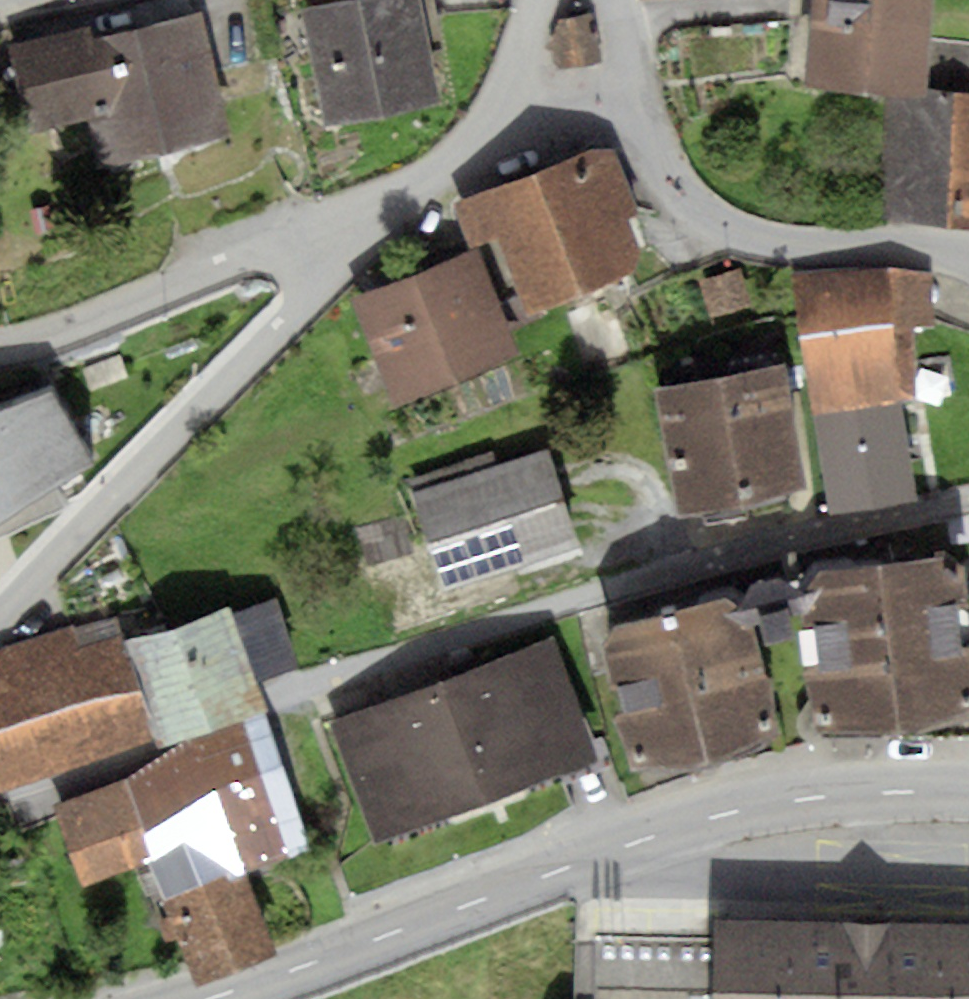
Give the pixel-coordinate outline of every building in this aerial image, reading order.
[(326,125),(441,101),(420,0),(300,0),(326,125)] [(805,85),(885,90),(928,93),(931,39),(933,0),(812,0),(805,85)] [(235,134),(205,10),(95,37),(92,24),(9,44),(31,132),(87,118),(99,167),(235,134)] [(603,61),(596,13),(560,19),(550,38),(555,68),(603,61)] [(885,90),(886,221),(968,228),(968,43),(931,39),(928,93),(885,90)] [(642,216),(616,149),(599,147),(456,203),(472,243),(499,232),(530,314),(634,274),(643,250),(631,220),(642,216)] [(482,249),(350,302),(392,407),(524,354),(482,249)] [(741,267),(700,280),(712,318),(753,305),(741,267)] [(887,267),(790,272),(801,337),(911,327),(937,324),(934,274),(887,267)] [(911,327),(801,337),(828,512),(916,500),(901,402),(919,398),(911,327)] [(119,354),(81,368),(90,391),(128,377),(119,354)] [(785,366),(655,389),(678,513),(807,490),(785,366)] [(0,405),(0,521),(94,461),(50,386),(0,405)] [(549,448),(413,491),(444,589),(580,547),(549,448)] [(414,551),(402,513),(359,526),(371,565),(414,551)] [(795,595),(816,728),(904,729),(968,709),(968,600),(966,569),(947,551),(820,567),(795,595)] [(616,622),(601,646),(634,766),(704,763),(779,728),(750,607),(730,594),(616,622)] [(231,613),(229,607),(124,643),(156,737),(159,743),(265,705),(256,681),(300,666),(276,597),(231,613)] [(116,614),(73,628),(80,647),(122,634),(116,614)] [(156,737),(124,643),(122,634),(80,647),(73,628),(72,623),(2,647),(0,649),(0,791),(156,737)] [(340,864),(354,897),(529,833),(572,807),(560,773),(598,759),(550,635),(329,720),(373,842),(340,864)] [(314,850),(268,715),(188,746),(126,780),(52,809),(81,889),(150,866),(196,981),(277,950),(248,872),(314,850)] [(713,918),(712,938),(711,998),(968,998),(968,922),(867,921),(713,918)] [(712,938),(595,934),(595,998),(711,998),(712,938)]
